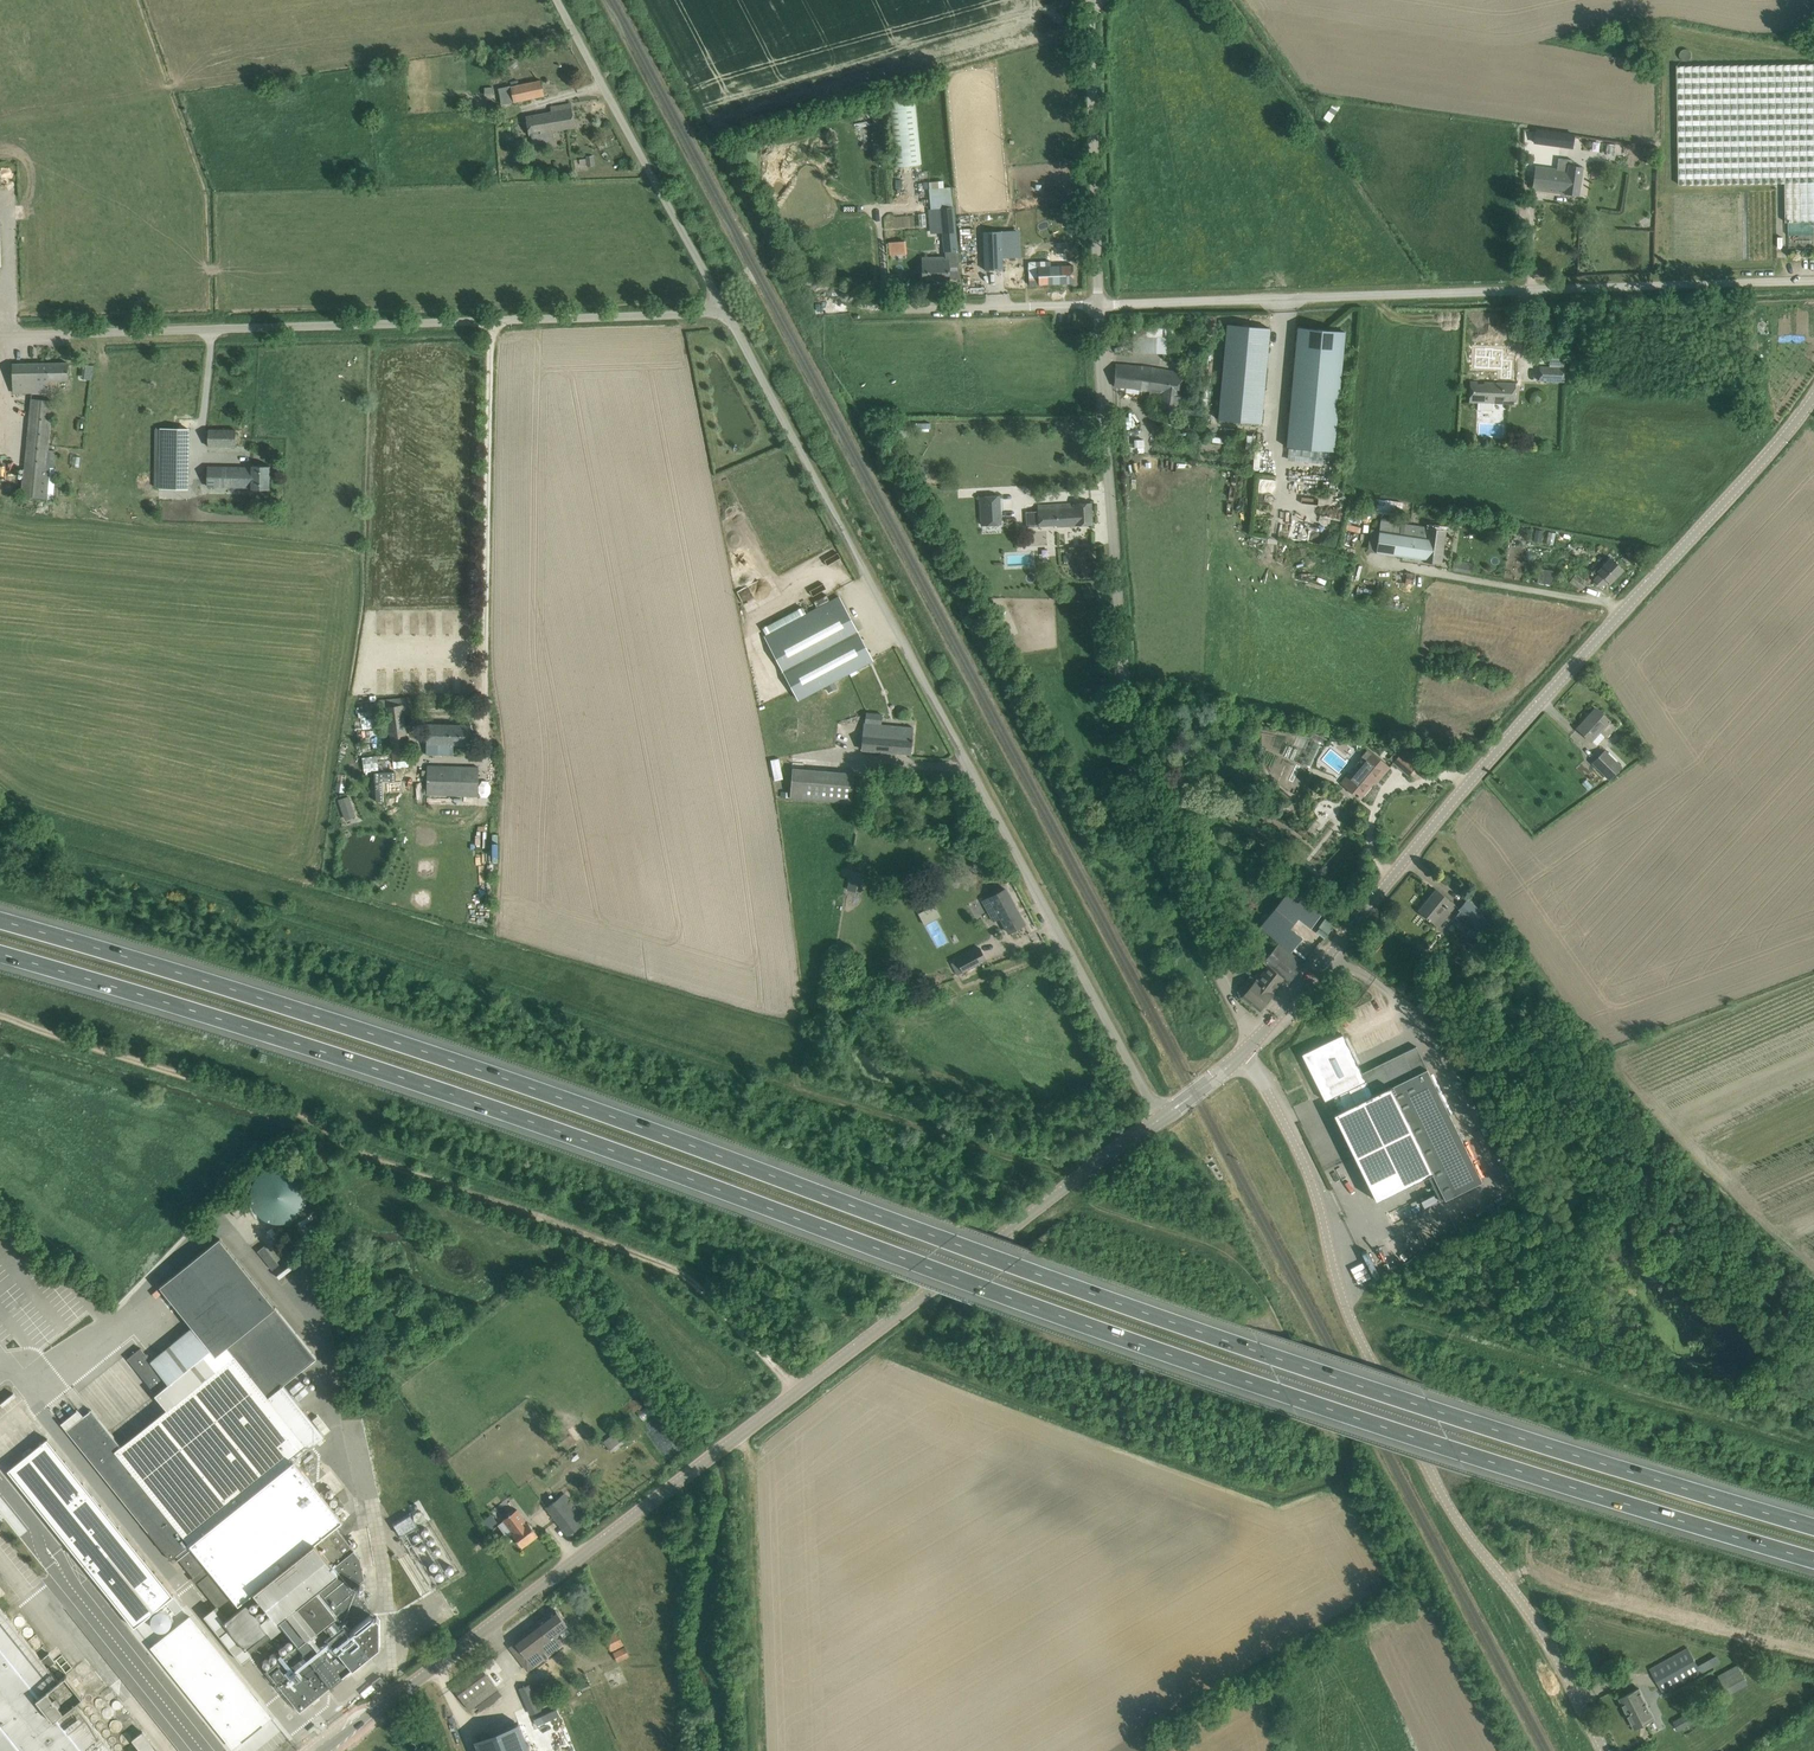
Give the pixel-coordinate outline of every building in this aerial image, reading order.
[(1677,64),(1680,182),(1786,180),(1786,219),(1813,219),(1813,62),(1677,64)] [(541,80),(511,87),(514,102),(544,95),(541,80)] [(493,87),(484,87),(485,95),(494,95),(493,87)] [(911,95),(888,98),(896,167),(920,164),(911,95)] [(555,140),(553,131),(575,127),(571,103),(551,107),(551,109),(549,110),(549,112),(526,116),(529,135),(531,134),(533,144),(555,140)] [(1329,104),(1321,117),(1327,120),(1335,107),(1329,104)] [(1534,142),(1573,147),(1574,135),(1536,129),(1534,142)] [(594,155),(586,156),(587,166),(595,166),(594,155)] [(1582,167),(1572,166),(1573,160),(1559,158),(1557,169),(1536,167),(1533,189),(1578,195),(1582,167)] [(932,208),(928,209),(930,233),(943,232),(943,233),(946,233),(948,251),(958,250),(952,186),(944,187),(944,180),(929,182),(932,208)] [(1068,210),(1067,224),(1077,224),(1078,211),(1068,210)] [(912,225),(911,216),(890,217),(891,226),(912,225)] [(1001,231),(983,232),(985,270),(1003,269),(1002,258),(1001,231)] [(1790,248),(1813,247),(1813,235),(1789,235),(1790,248)] [(892,241),(892,255),(909,254),(909,240),(892,241)] [(1039,252),(1039,243),(1025,243),(1025,252),(1039,252)] [(946,257),(922,257),(923,279),(949,279),(949,264),(959,264),(958,250),(948,251),(946,251),(946,257)] [(1050,262),(1029,262),(1030,285),(1074,283),(1073,265),(1050,266),(1050,262)] [(1270,328),(1227,324),(1219,419),(1261,422),(1270,328)] [(1151,326),(1134,325),(1133,349),(1148,349),(1148,353),(1167,353),(1168,328),(1151,327),(1151,326)] [(1345,332),(1298,327),(1287,447),(1334,451),(1345,332)] [(59,380),(69,380),(68,363),(13,364),(13,376),(14,393),(59,392),(59,380)] [(1183,371),(1116,364),(1114,385),(1148,389),(1148,392),(1157,393),(1157,394),(1160,394),(1158,409),(1179,411),(1183,371)] [(1540,380),(1564,381),(1565,368),(1540,367),(1540,380)] [(1471,381),(1470,402),(1478,402),(1478,410),(1494,411),(1494,403),(1514,403),(1515,383),(1485,382),(1485,384),(1477,384),(1477,382),(1471,381)] [(22,496),(47,499),(50,468),(46,467),(53,400),(31,398),(22,496)] [(169,418),(169,439),(187,439),(186,418),(169,418)] [(209,446),(236,446),(236,429),(209,429),(209,446)] [(163,464),(187,464),(187,446),(163,446),(163,464)] [(250,489),(270,489),(270,466),(251,466),(251,468),(208,467),(208,486),(250,487),(250,489)] [(923,466),(914,469),(918,484),(927,482),(923,466)] [(1257,491),(1274,493),(1275,480),(1259,478),(1257,491)] [(999,496),(980,497),(982,525),(1001,524),(999,496)] [(1092,502),(1038,506),(1038,510),(1039,526),(1057,525),(1057,527),(1093,524),(1092,502)] [(1377,553),(1441,563),(1446,530),(1382,520),(1377,553)] [(1288,538),(1289,522),(1276,521),(1275,537),(1288,538)] [(1535,529),(1533,541),(1541,543),(1543,530),(1535,529)] [(1601,573),(1594,579),(1601,586),(1607,580),(1610,582),(1623,569),(1611,558),(1599,571),(1601,573)] [(1452,569),(1471,572),(1472,563),(1454,560),(1452,569)] [(1549,584),(1551,570),(1536,567),(1534,582),(1549,584)] [(1415,574),(1407,573),(1405,583),(1413,584),(1415,574)] [(1570,581),(1582,589),(1587,581),(1575,574),(1570,581)] [(752,595),(763,587),(758,579),(746,587),(752,595)] [(839,596),(765,636),(798,700),(874,661),(839,596)] [(998,606),(989,610),(993,617),(1002,613),(998,606)] [(411,697),(379,700),(382,734),(390,733),(393,759),(408,757),(410,757),(407,721),(406,714),(412,713),(411,697)] [(1577,728),(1591,741),(1600,731),(1607,738),(1616,727),(1609,721),(1610,720),(1596,708),(1577,728)] [(1157,725),(1173,728),(1176,713),(1160,710),(1157,725)] [(427,754),(453,754),(454,744),(470,745),(471,725),(428,723),(427,754)] [(862,749),(911,753),(914,727),(865,723),(862,749)] [(1327,738),(1313,732),(1311,737),(1325,744),(1327,738)] [(1399,746),(1389,758),(1408,775),(1419,762),(1399,746)] [(1349,773),(1341,782),(1360,798),(1377,779),(1379,780),(1389,767),(1368,749),(1354,765),(1359,769),(1353,776),(1349,773)] [(1598,757),(1615,774),(1622,767),(1604,750),(1598,757)] [(774,779),(785,777),(781,757),(770,759),(774,779)] [(427,794),(466,795),(478,795),(479,767),(467,767),(428,765),(427,794)] [(854,774),(793,769),(791,798),(852,803),(854,774)] [(337,782),(337,785),(336,791),(344,792),(345,784),(345,783),(337,782)] [(349,796),(339,800),(344,815),(354,811),(349,796)] [(436,832),(429,827),(420,831),(420,840),(428,845),(436,841),(436,832)] [(434,865),(427,859),(419,863),(417,872),(425,878),(433,874),(434,865)] [(851,870),(847,890),(861,892),(865,872),(851,870)] [(1279,942),(1304,964),(1313,952),(1288,932),(1299,918),(1324,938),(1336,924),(1290,888),(1260,926),(1279,942)] [(432,895),(424,889),(416,893),(415,902),(422,907),(430,904),(432,895)] [(1001,917),(1009,933),(1025,924),(1006,889),(983,901),(994,921),(1001,917)] [(1429,918),(1428,919),(1429,920),(1430,919),(1434,922),(1445,909),(1448,912),(1454,904),(1436,889),(1419,910),(1429,918)] [(1468,901),(1460,910),(1473,921),(1481,912),(1468,901)] [(920,916),(925,925),(941,916),(936,907),(920,916)] [(1289,982),(1304,964),(1279,942),(1263,962),(1268,967),(1258,980),(1256,979),(1256,980),(1250,975),(1238,991),(1243,996),(1260,1010),(1273,993),(1284,979),(1289,982)] [(957,960),(963,971),(986,959),(980,948),(957,960)] [(916,973),(912,981),(920,984),(924,976),(916,973)] [(1316,1061),(1307,1065),(1325,1102),(1335,1097),(1342,1111),(1335,1114),(1376,1199),(1432,1171),(1445,1199),(1481,1180),(1416,1046),(1362,1073),(1345,1037),(1312,1053),(1316,1061)] [(250,1190),(250,1193),(250,1196),(251,1196),(251,1199),(251,1201),(252,1202),(252,1203),(253,1204),(254,1207),(255,1209),(256,1210),(257,1211),(258,1213),(259,1213),(261,1215),(262,1216),(263,1217),(265,1218),(268,1219),(270,1220),(273,1221),(276,1221),(277,1222),(279,1222),(280,1222),(281,1222),(283,1221),(284,1221),(285,1221),(287,1220),(288,1220),(290,1219),(292,1219),(293,1218),(294,1217),(296,1217),(296,1216),(298,1215),(300,1213),(301,1212),(302,1210),(303,1210),(304,1208),(305,1206),(306,1203),(307,1201),(308,1198),(308,1197),(308,1196),(308,1195),(308,1194),(308,1192),(308,1191),(308,1189),(308,1187),(307,1186),(307,1185),(306,1182),(305,1179),(304,1177),(303,1176),(302,1175),(301,1174),(300,1172),(299,1172),(299,1171),(298,1170),(296,1169),(295,1169),(293,1167),(290,1166),(289,1165),(287,1165),(286,1164),(284,1164),(281,1164),(278,1164),(275,1164),(273,1164),(272,1165),(270,1165),(268,1166),(267,1166),(266,1167),(263,1169),(261,1170),(259,1172),(258,1173),(257,1174),(257,1175),(255,1176),(254,1178),(254,1179),(253,1181),(252,1182),(252,1184),(251,1185),(251,1187),(251,1189),(250,1190)] [(236,1197),(227,1203),(237,1218),(246,1212),(236,1197)] [(267,1231),(277,1244),(282,1240),(272,1227),(267,1231)] [(298,1645),(267,1670),(300,1711),(370,1655),(350,1630),(372,1613),(353,1587),(365,1578),(360,1557),(335,1527),(343,1521),(294,1461),(325,1436),(284,1385),(317,1358),(220,1238),(160,1287),(192,1327),(151,1360),(140,1346),(126,1357),(168,1409),(122,1446),(92,1409),(83,1416),(78,1409),(61,1423),(171,1559),(176,1555),(194,1577),(191,1579),(196,1584),(198,1582),(225,1616),(255,1592),(298,1645)] [(258,1251),(273,1269),(280,1264),(265,1246),(258,1251)] [(308,1391),(302,1382),(294,1387),(299,1396),(308,1391)] [(549,1429),(566,1453),(579,1444),(562,1420),(549,1429)] [(604,1442),(612,1452),(628,1438),(620,1428),(604,1442)] [(8,1470),(134,1627),(166,1602),(174,1596),(47,1439),(8,1470)] [(547,1507),(561,1526),(568,1536),(587,1521),(565,1493),(547,1507)] [(522,1547),(538,1535),(531,1525),(528,1521),(528,1522),(517,1508),(503,1520),(513,1533),(512,1533),(522,1547)] [(419,1511),(418,1511),(417,1511),(416,1512),(415,1512),(415,1513),(414,1514),(414,1516),(414,1517),(414,1518),(415,1519),(415,1520),(416,1521),(417,1521),(418,1522),(419,1522),(421,1522),(422,1521),(423,1520),(424,1519),(424,1518),(425,1517),(425,1516),(425,1515),(424,1514),(424,1513),(423,1512),(422,1511),(421,1511),(419,1511)] [(417,1525),(411,1514),(394,1524),(400,1535),(417,1525)] [(174,1596),(166,1602),(175,1613),(183,1607),(174,1596)] [(248,1602),(215,1629),(241,1662),(252,1653),(272,1637),(261,1623),(261,1618),(248,1602)] [(76,1701),(83,1696),(66,1674),(59,1680),(0,1607),(0,1750),(116,1750),(76,1701)] [(556,1610),(515,1641),(515,1642),(510,1646),(528,1669),(540,1660),(551,1652),(562,1644),(556,1636),(568,1626),(556,1610)] [(153,1647),(152,1648),(223,1735),(261,1705),(258,1701),(190,1617),(153,1647)] [(605,1639),(612,1653),(625,1646),(618,1632),(605,1639)] [(1649,1668),(1663,1694),(1702,1673),(1688,1647),(1649,1668)] [(615,1653),(620,1664),(631,1658),(626,1648),(615,1653)] [(1717,1675),(1728,1696),(1749,1685),(1738,1664),(1717,1675)] [(453,1688),(469,1709),(497,1687),(482,1666),(453,1688)] [(372,1683),(377,1689),(385,1683),(381,1676),(372,1683)] [(520,1690),(531,1716),(542,1712),(531,1685),(520,1690)] [(1620,1698),(1635,1728),(1655,1718),(1639,1688),(1620,1698)] [(1673,1721),(1679,1731),(1703,1717),(1697,1708),(1673,1721)] [(557,1709),(534,1719),(537,1726),(560,1715),(557,1709)] [(474,1740),(478,1750),(530,1750),(519,1723),(474,1740)] [(142,1732),(132,1739),(132,1740),(140,1749),(138,1750),(158,1750),(142,1732)] [(224,1735),(218,1739),(227,1750),(233,1746),(224,1735)]
